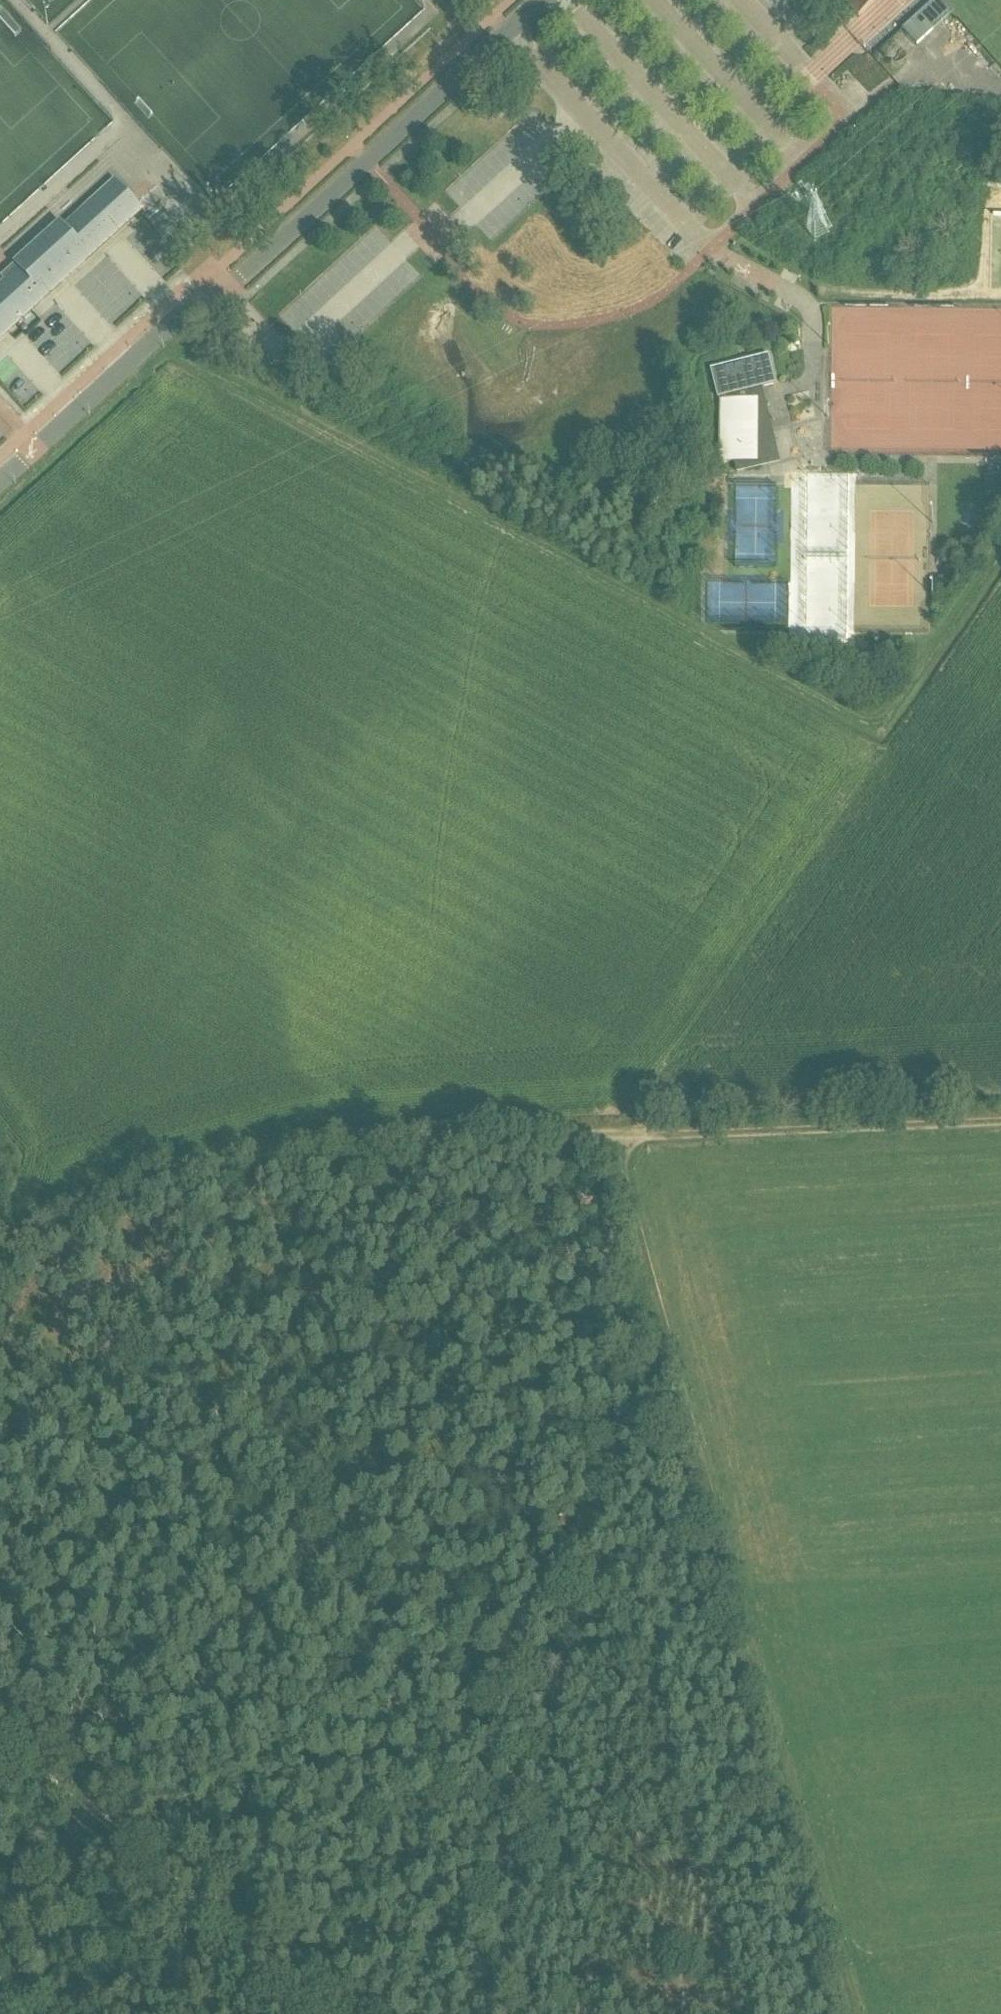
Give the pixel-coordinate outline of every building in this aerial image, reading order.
[(876,0),(842,0),(857,17),(876,0)] [(902,29),(917,45),(951,14),(938,0),(934,0),(902,29)] [(893,11),(903,21),(911,13),(901,3),(893,11)] [(656,82),(671,95),(677,88),(662,75),(656,82)] [(133,218),(143,209),(116,180),(85,208),(88,211),(68,230),(61,222),(15,263),(1,276),(5,280),(0,285),(0,339),(133,218)] [(752,402),(752,390),(776,384),(768,355),(711,369),(718,398),(726,396),(726,402),(721,402),(720,462),(756,462),(757,402),(752,402)]
